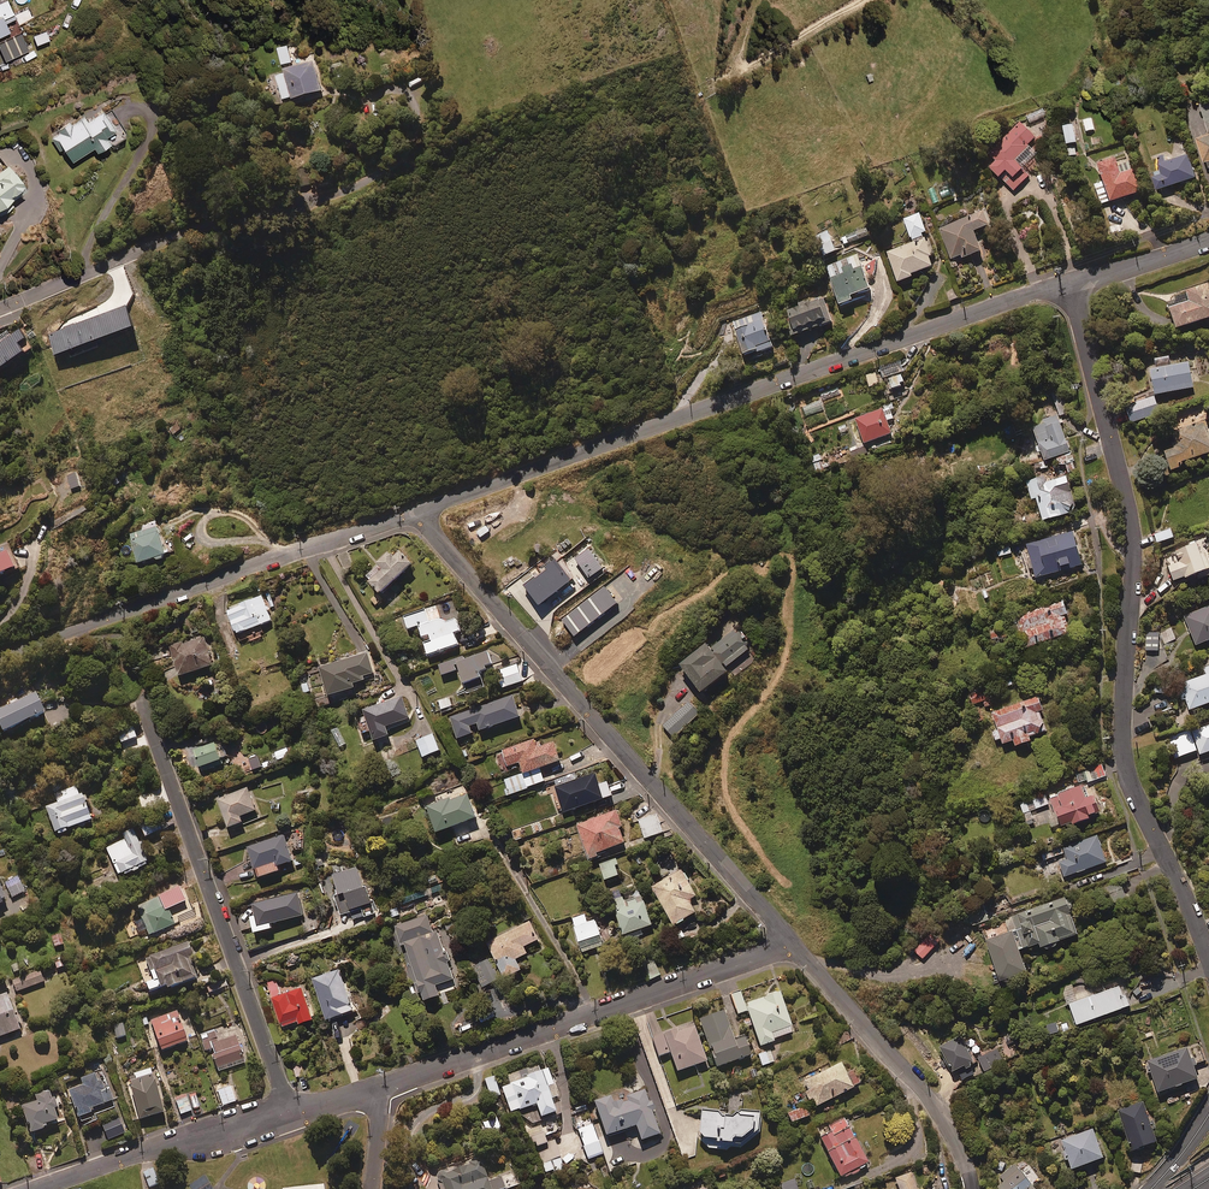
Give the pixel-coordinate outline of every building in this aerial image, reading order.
[(7,0),(0,0),(0,31),(7,28),(3,18),(13,14),(7,0)] [(48,37),(45,29),(32,34),(35,42),(48,37)] [(20,32),(0,41),(0,53),(3,59),(27,48),(20,32)] [(291,61),(287,45),(277,48),(281,63),(291,61)] [(320,88),(313,60),(282,68),(283,71),(272,74),(279,98),(320,88)] [(72,129),(69,125),(57,133),(59,136),(51,142),(58,152),(62,149),(71,162),(92,147),(94,150),(108,141),(110,144),(125,133),(106,105),(72,129)] [(1091,117),(1083,119),(1086,130),(1094,128),(1091,117)] [(1035,136),(1021,121),(986,154),(993,160),(988,165),(1012,191),(1041,163),(1035,156),(1038,153),(1028,143),(1035,136)] [(1073,122),(1063,124),(1066,141),(1076,139),(1073,122)] [(1196,136),(1207,166),(1208,166),(1208,131),(1196,136)] [(1076,143),(1066,144),(1067,155),(1077,154),(1076,143)] [(1196,174),(1189,151),(1166,159),(1165,153),(1159,155),(1163,168),(1153,172),(1158,186),(1196,174)] [(1117,161),(1115,155),(1097,160),(1102,179),(1094,182),(1100,202),(1142,189),(1135,167),(1131,168),(1128,158),(1117,161)] [(5,164),(0,168),(0,211),(11,203),(9,201),(24,190),(5,164)] [(989,221),(983,208),(938,228),(951,257),(961,253),(962,257),(982,248),(973,228),(989,221)] [(911,239),(924,234),(923,231),(926,230),(919,211),(903,217),(911,239)] [(924,234),(911,239),(912,241),(886,251),(898,281),(912,276),(910,272),(935,263),(924,234)] [(835,251),(831,239),(818,243),(822,255),(835,251)] [(871,289),(859,257),(827,270),(841,306),(854,301),(852,297),(871,289)] [(1208,282),(1187,289),(1190,299),(1170,305),(1176,326),(1208,316),(1208,283),(1208,282)] [(786,312),(794,335),(831,322),(822,298),(811,302),(810,301),(797,305),(798,308),(786,312)] [(733,325),(743,353),(758,348),(760,354),(773,350),(761,315),(733,325)] [(22,325),(0,341),(0,365),(33,341),(22,325)] [(1154,364),(1150,365),(1155,393),(1193,386),(1188,358),(1170,361),(1169,354),(1153,357),(1154,364)] [(878,382),(875,371),(866,374),(869,385),(878,382)] [(904,383),(901,373),(886,378),(889,387),(904,383)] [(1069,412),(1062,391),(1052,394),(1059,415),(1069,412)] [(1154,394),(1125,404),(1131,424),(1161,413),(1154,394)] [(889,405),(848,420),(852,431),(859,429),(864,442),(892,431),(887,419),(893,417),(889,405)] [(1055,454),(1059,465),(1065,463),(1068,471),(1075,469),(1071,460),(1074,459),(1057,414),(1032,423),(1045,458),(1055,454)] [(1206,420),(1169,432),(1174,445),(1165,448),(1171,468),(1182,464),(1181,460),(1208,451),(1208,428),(1206,420)] [(1075,503),(1066,474),(1043,480),(1041,475),(1026,479),(1031,498),(1036,496),(1042,518),(1071,510),(1069,505),(1075,503)] [(1088,523),(1085,514),(1069,519),(1071,527),(1088,523)] [(167,551),(156,519),(140,525),(142,529),(129,534),(139,561),(167,551)] [(1174,534),(1168,525),(1154,535),(1159,544),(1174,534)] [(1029,554),(1027,555),(1030,568),(1033,568),(1035,577),(1082,564),(1073,530),(1026,543),(1029,554)] [(1011,552),(1009,544),(997,547),(999,556),(1011,552)] [(8,546),(0,550),(0,552),(1,553),(0,553),(0,573),(17,565),(8,546)] [(1181,559),(1183,563),(1169,568),(1174,583),(1207,570),(1198,546),(1176,554),(1178,561),(1181,559)] [(377,564),(365,575),(381,592),(412,562),(398,548),(392,554),(387,550),(375,562),(377,564)] [(371,583),(364,576),(357,583),(364,590),(371,583)] [(604,590),(561,624),(573,640),(617,606),(604,590)] [(377,592),(369,599),(375,605),(383,598),(377,592)] [(271,620),(260,594),(225,609),(235,633),(259,623),(259,624),(271,620)] [(1067,612),(1063,599),(1012,618),(1023,648),(1070,630),(1064,613),(1067,612)] [(1184,614),(1196,644),(1208,639),(1208,604),(1184,614)] [(421,640),(429,637),(430,642),(423,645),(427,657),(457,646),(454,636),(459,634),(454,620),(445,624),(440,621),(435,608),(403,620),(407,632),(417,628),(421,640)] [(749,642),(739,629),(736,631),(734,628),(713,645),(728,663),(748,647),(746,644),(749,642)] [(1159,633),(1146,632),(1145,650),(1158,651),(1159,633)] [(215,662),(205,634),(172,646),(181,674),(215,662)] [(706,646),(679,667),(686,675),(681,679),(693,693),(697,689),(701,694),(727,673),(706,646)] [(493,667),(487,650),(464,658),(463,655),(438,664),(441,675),(459,669),(463,681),(481,675),(479,671),(493,667)] [(372,671),(367,652),(319,666),(327,693),(353,686),(352,682),(364,678),(363,674),(372,671)] [(522,680),(516,663),(499,670),(506,687),(522,680)] [(1180,683),(1182,688),(1178,690),(1182,699),(1186,698),(1190,708),(1208,701),(1208,665),(1204,667),(1206,673),(1180,683)] [(1077,675),(1078,686),(1096,685),(1095,674),(1077,675)] [(998,680),(1000,688),(1012,684),(1010,676),(998,680)] [(983,708),(992,704),(985,684),(968,691),(972,703),(980,701),(983,708)] [(0,708),(0,724),(4,732),(47,711),(37,690),(19,699),(17,697),(4,703),(6,705),(0,708)] [(519,716),(512,694),(449,717),(457,737),(471,732),(469,725),(477,722),(480,730),(519,716)] [(1043,709),(1039,695),(991,711),(996,729),(992,730),(995,739),(999,738),(1001,744),(1014,740),(1015,743),(1031,740),(1030,734),(1045,730),(1040,710),(1043,709)] [(452,705),(449,697),(435,701),(438,710),(452,705)] [(385,730),(409,722),(402,700),(363,714),(373,744),(388,739),(385,730)] [(699,711),(688,700),(662,725),(673,737),(699,711)] [(1191,730),(1200,754),(1208,750),(1208,723),(1191,730)] [(137,736),(133,724),(117,730),(122,741),(137,736)] [(1196,750),(1189,732),(1170,740),(1177,757),(1196,750)] [(438,749),(432,733),(415,739),(421,755),(438,749)] [(537,747),(533,738),(501,750),(503,756),(495,759),(509,794),(544,780),(539,767),(560,759),(553,740),(537,747)] [(203,769),(225,761),(223,756),(227,754),(224,745),(220,746),(217,740),(196,747),(203,769)] [(1106,775),(1102,762),(1076,771),(1080,784),(1106,775)] [(576,778),(574,772),(545,782),(548,790),(555,787),(563,811),(611,794),(606,780),(598,783),(595,772),(576,778)] [(1072,821),(1072,823),(1090,816),(1089,813),(1096,811),(1093,803),(1096,802),(1093,792),(1088,794),(1084,784),(1049,796),(1059,825),(1072,821)] [(55,831),(92,817),(83,792),(80,793),(77,785),(55,793),(58,801),(46,805),(55,831)] [(257,808),(248,785),(219,798),(230,826),(244,820),(242,814),(257,808)] [(476,816),(467,792),(454,797),(453,793),(425,804),(436,832),(476,816)] [(1019,804),(1028,825),(1035,823),(1030,811),(1049,804),(1045,794),(1019,804)] [(622,824),(616,809),(576,824),(590,858),(599,855),(597,851),(624,841),(618,826),(622,824)] [(162,829),(156,813),(138,820),(144,835),(162,829)] [(662,831),(656,813),(638,819),(644,837),(662,831)] [(124,871),(126,875),(147,865),(145,860),(148,859),(133,828),(123,833),(125,839),(106,848),(118,874),(124,871)] [(294,859),(285,833),(249,846),(259,875),(281,867),(280,864),(294,859)] [(1107,860),(1097,834),(1063,847),(1067,858),(1059,861),(1064,876),(1107,860)] [(1063,852),(1061,846),(1040,854),(1043,860),(1063,852)] [(604,879),(618,874),(615,864),(617,863),(616,858),(599,863),(604,879)] [(362,887),(355,866),(332,875),(337,892),(334,893),(341,913),(360,907),(363,915),(373,912),(364,886),(362,887)] [(696,894),(682,869),(651,886),(672,923),(695,910),(689,898),(696,894)] [(1126,898),(1120,880),(1101,887),(1107,904),(1126,898)] [(440,884),(404,896),(406,902),(442,889),(440,884)] [(10,900),(5,889),(1,890),(0,887),(0,906),(10,900)] [(304,914),(299,891),(249,903),(256,930),(273,926),(272,922),(304,914)] [(176,921),(163,894),(138,906),(151,934),(176,921)] [(652,924),(642,897),(625,903),(623,896),(611,900),(624,940),(642,934),(640,928),(652,924)] [(1057,940),(1077,934),(1065,896),(1008,915),(1013,930),(986,939),(999,981),(1027,972),(1019,948),(1039,942),(1041,946),(1043,945),(1047,948),(1051,948),(1055,945),(1057,940)] [(989,919),(984,906),(967,911),(972,925),(989,919)] [(399,914),(396,907),(383,912),(386,919),(399,914)] [(432,931),(427,914),(393,925),(406,964),(408,963),(420,1000),(438,994),(435,984),(452,978),(436,930),(432,931)] [(587,922),(584,914),(571,919),(580,948),(602,941),(595,919),(587,922)] [(538,938),(529,920),(486,941),(503,976),(520,968),(515,957),(526,952),(523,945),(538,938)] [(62,933),(51,935),(53,946),(64,943),(62,933)] [(197,958),(190,940),(147,957),(155,977),(147,981),(150,990),(168,983),(170,988),(199,977),(192,961),(197,958)] [(55,970),(71,964),(67,954),(52,960),(55,970)] [(653,957),(642,962),(650,980),(661,975),(653,957)] [(483,959),(470,966),(483,987),(495,980),(483,959)] [(45,980),(40,968),(12,979),(17,991),(45,980)] [(355,1008),(340,968),(314,977),(329,1017),(355,1008)] [(281,993),(276,979),(268,982),(283,1024),(300,1018),(301,1021),(314,1017),(303,985),(281,993)] [(1076,1024),(1129,1004),(1125,994),(1123,995),(1119,984),(1094,994),(1091,988),(1076,994),(1072,983),(1063,987),(1076,1024)] [(6,988),(0,990),(0,1035),(21,1028),(6,988)] [(746,1011),(740,991),(731,994),(737,1014),(746,1011)] [(793,1031),(779,991),(745,1003),(759,1046),(773,1041),(772,1039),(793,1031)] [(189,1040),(178,1009),(151,1019),(162,1050),(189,1040)] [(733,1040),(723,1010),(698,1018),(715,1067),(750,1055),(744,1037),(733,1040)] [(1055,1021),(1046,1024),(1050,1035),(1069,1029),(1066,1022),(1057,1025),(1055,1021)] [(126,1034),(123,1022),(113,1025),(117,1037),(126,1034)] [(706,1060),(692,1023),(651,1037),(658,1056),(669,1052),(676,1071),(706,1060)] [(829,1038),(834,1048),(852,1040),(846,1029),(829,1038)] [(218,1041),(215,1030),(200,1034),(205,1050),(213,1048),(219,1069),(245,1062),(237,1035),(218,1041)] [(965,1065),(966,1067),(972,1065),(970,1062),(973,1060),(961,1035),(939,1046),(952,1071),(965,1065)] [(1194,1064),(1198,1063),(1195,1056),(1191,1057),(1187,1046),(1147,1060),(1158,1091),(1198,1077),(1194,1064)] [(773,1061),(769,1050),(757,1055),(762,1066),(773,1061)] [(1000,1052),(980,1060),(985,1070),(1004,1062),(1000,1052)] [(845,1073),(840,1062),(800,1080),(812,1107),(859,1085),(852,1070),(845,1073)] [(304,1064),(293,1067),(296,1078),(307,1075),(304,1064)] [(539,1116),(555,1111),(551,1099),(558,1097),(548,1067),(539,1070),(537,1064),(507,1075),(510,1084),(501,1087),(509,1112),(535,1103),(539,1116)] [(109,1084),(104,1086),(101,1080),(99,1080),(96,1072),(81,1077),(84,1084),(69,1089),(79,1116),(95,1110),(93,1105),(114,1097),(109,1084)] [(154,1072),(130,1079),(141,1118),(165,1111),(154,1072)] [(499,1095),(493,1076),(483,1079),(489,1098),(499,1095)] [(222,1080),(212,1083),(215,1090),(218,1089),(223,1105),(236,1101),(231,1085),(224,1087),(222,1080)] [(55,1105),(58,1104),(55,1094),(52,1095),(50,1089),(36,1093),(38,1100),(23,1104),(31,1130),(48,1125),(46,1121),(59,1118),(55,1105)] [(640,1143),(659,1137),(651,1114),(655,1113),(651,1103),(648,1104),(645,1094),(612,1105),(610,1099),(593,1105),(605,1139),(635,1129),(640,1143)] [(193,1109),(187,1096),(176,1102),(182,1114),(193,1109)] [(1159,1141),(1143,1101),(1118,1110),(1134,1151),(1159,1141)] [(584,1103),(570,1107),(572,1114),(586,1109),(584,1103)] [(808,1115),(805,1106),(787,1113),(790,1122),(808,1115)] [(740,1147),(760,1132),(761,1121),(758,1120),(758,1115),(736,1114),(736,1116),(719,1116),(719,1113),(700,1112),(698,1143),(708,1153),(729,1154),(729,1147),(740,1147)] [(867,1164),(843,1117),(815,1132),(839,1178),(867,1164)] [(499,1128),(496,1118),(481,1123),(485,1133),(499,1128)] [(602,1153),(592,1124),(577,1129),(587,1159),(602,1153)] [(546,1142),(540,1125),(528,1129),(535,1147),(546,1142)] [(1103,1156),(1093,1128),(1061,1140),(1071,1168),(1103,1156)] [(478,1157),(438,1170),(435,1176),(436,1181),(435,1181),(438,1188),(504,1188),(500,1177),(487,1182),(478,1157)] [(1016,1163),(999,1176),(1004,1182),(997,1187),(999,1188),(1036,1188),(1016,1163)] [(159,1183),(154,1167),(144,1170),(149,1186),(159,1183)] [(910,1172),(894,1178),(898,1188),(916,1188),(910,1172)]
